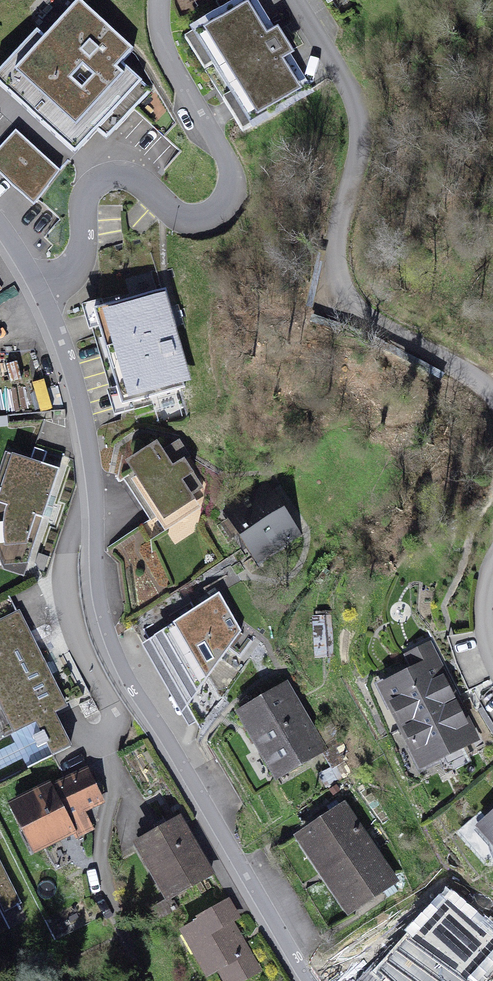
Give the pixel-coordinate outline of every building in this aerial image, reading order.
[(188,30),(249,131),(307,97),(249,0),(239,0),(188,30)] [(82,3),(52,37),(41,26),(0,69),(0,175),(35,205),(57,174),(75,158),(97,133),(107,142),(151,85),(119,59),(129,46),(82,3)] [(163,296),(86,315),(110,412),(187,393),(163,296)] [(162,437),(109,464),(142,531),(196,504),(162,437)] [(0,457),(0,572),(28,582),(66,481),(0,457)] [(274,505),(229,530),(251,571),(297,546),(274,505)] [(258,635),(223,587),(142,639),(197,728),(258,635)] [(0,618),(0,787),(61,756),(53,740),(43,722),(74,706),(23,607),(0,618)] [(407,672),(369,687),(405,777),(479,748),(436,640),(400,654),(407,672)] [(289,690),(229,719),(267,796),(327,766),(289,690)] [(0,810),(0,826),(19,865),(91,830),(83,814),(101,805),(84,770),(0,810)] [(341,803),(283,840),(336,924),(394,888),(341,803)] [(460,830),(492,871),(492,803),(460,830)] [(174,819),(126,845),(155,901),(204,876),(174,819)] [(26,914),(0,864),(0,927),(26,914)] [(180,939),(201,980),(213,974),(217,980),(248,980),(261,974),(229,914),(180,939)]
